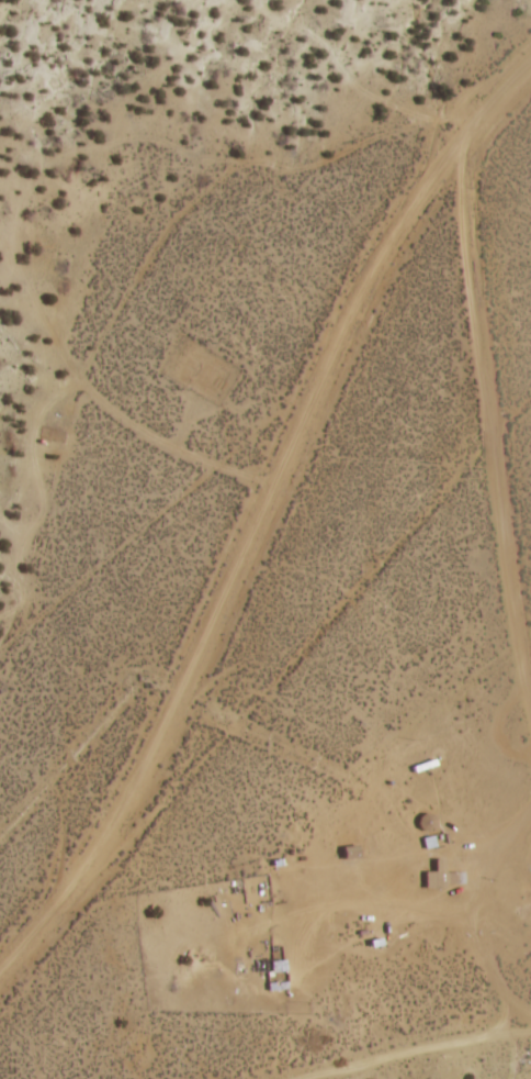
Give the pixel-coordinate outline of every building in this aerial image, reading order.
[(415,887),(456,887),(456,872),(437,872),(437,860),(426,860),(426,872),(415,872),(415,887)] [(265,962),(265,977),(280,977),(280,962),(265,962)]
